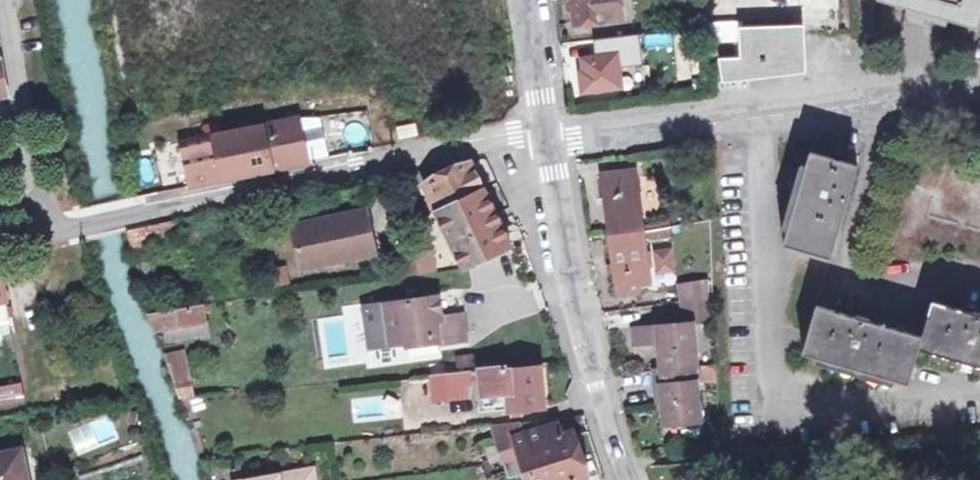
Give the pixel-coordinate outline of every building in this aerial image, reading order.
[(621,0),(574,0),(578,24),(607,20),(607,15),(623,13),(621,0)] [(978,27),(979,21),(979,0),(889,0),(978,27)] [(800,35),(743,37),(743,59),(729,59),(724,61),(722,65),(722,72),(728,75),(734,74),(737,67),(744,68),(744,71),(801,68),(800,35)] [(620,54),(583,58),(587,90),(624,86),(620,54)] [(8,94),(10,94),(2,56),(0,57),(0,95),(8,94)] [(239,131),(247,173),(307,161),(298,119),(239,131)] [(179,143),(188,186),(247,173),(239,131),(221,134),(219,123),(183,130),(186,142),(179,143)] [(415,124),(396,127),(398,140),(418,137),(415,124)] [(860,165),(810,152),(785,241),(832,255),(860,165)] [(470,165),(425,187),(436,211),(483,189),(470,165)] [(604,173),(611,234),(644,230),(637,169),(604,173)] [(483,189),(436,211),(462,267),(524,241),(498,183),(483,189)] [(375,251),(366,211),(294,225),(303,265),(375,251)] [(131,247),(155,242),(150,225),(127,231),(131,247)] [(670,226),(644,230),(650,239),(671,236),(670,226)] [(650,281),(644,230),(611,234),(619,294),(640,292),(639,283),(650,281)] [(654,249),(657,270),(673,269),(670,247),(654,249)] [(396,258),(400,276),(419,273),(415,254),(396,258)] [(683,287),(685,302),(711,298),(709,285),(683,287)] [(437,297),(371,306),(378,347),(437,339),(438,343),(465,340),(462,315),(441,318),(437,297)] [(820,302),(805,348),(903,379),(913,347),(979,367),(979,315),(928,300),(918,331),(820,302)] [(711,301),(690,303),(692,322),(712,320),(711,301)] [(207,334),(203,302),(150,313),(154,332),(164,330),(168,341),(207,334)] [(661,344),(663,369),(696,367),(699,367),(694,325),(635,328),(637,345),(661,344)] [(184,364),(167,369),(177,400),(195,398),(184,364)] [(545,407),(540,366),(508,369),(507,367),(481,370),(484,406),(500,405),(500,409),(509,408),(510,410),(545,407)] [(701,422),(696,367),(663,369),(657,370),(659,387),(663,386),(666,424),(701,422)] [(472,396),(470,371),(432,375),(435,400),(472,396)] [(15,382),(1,384),(5,404),(19,401),(15,382)] [(601,471),(586,426),(557,435),(554,424),(523,432),(519,418),(491,422),(503,461),(508,478),(531,472),(533,479),(575,479),(601,471)] [(0,450),(0,479),(23,479),(16,446),(0,450)] [(310,470),(255,479),(312,479),(310,470)]
